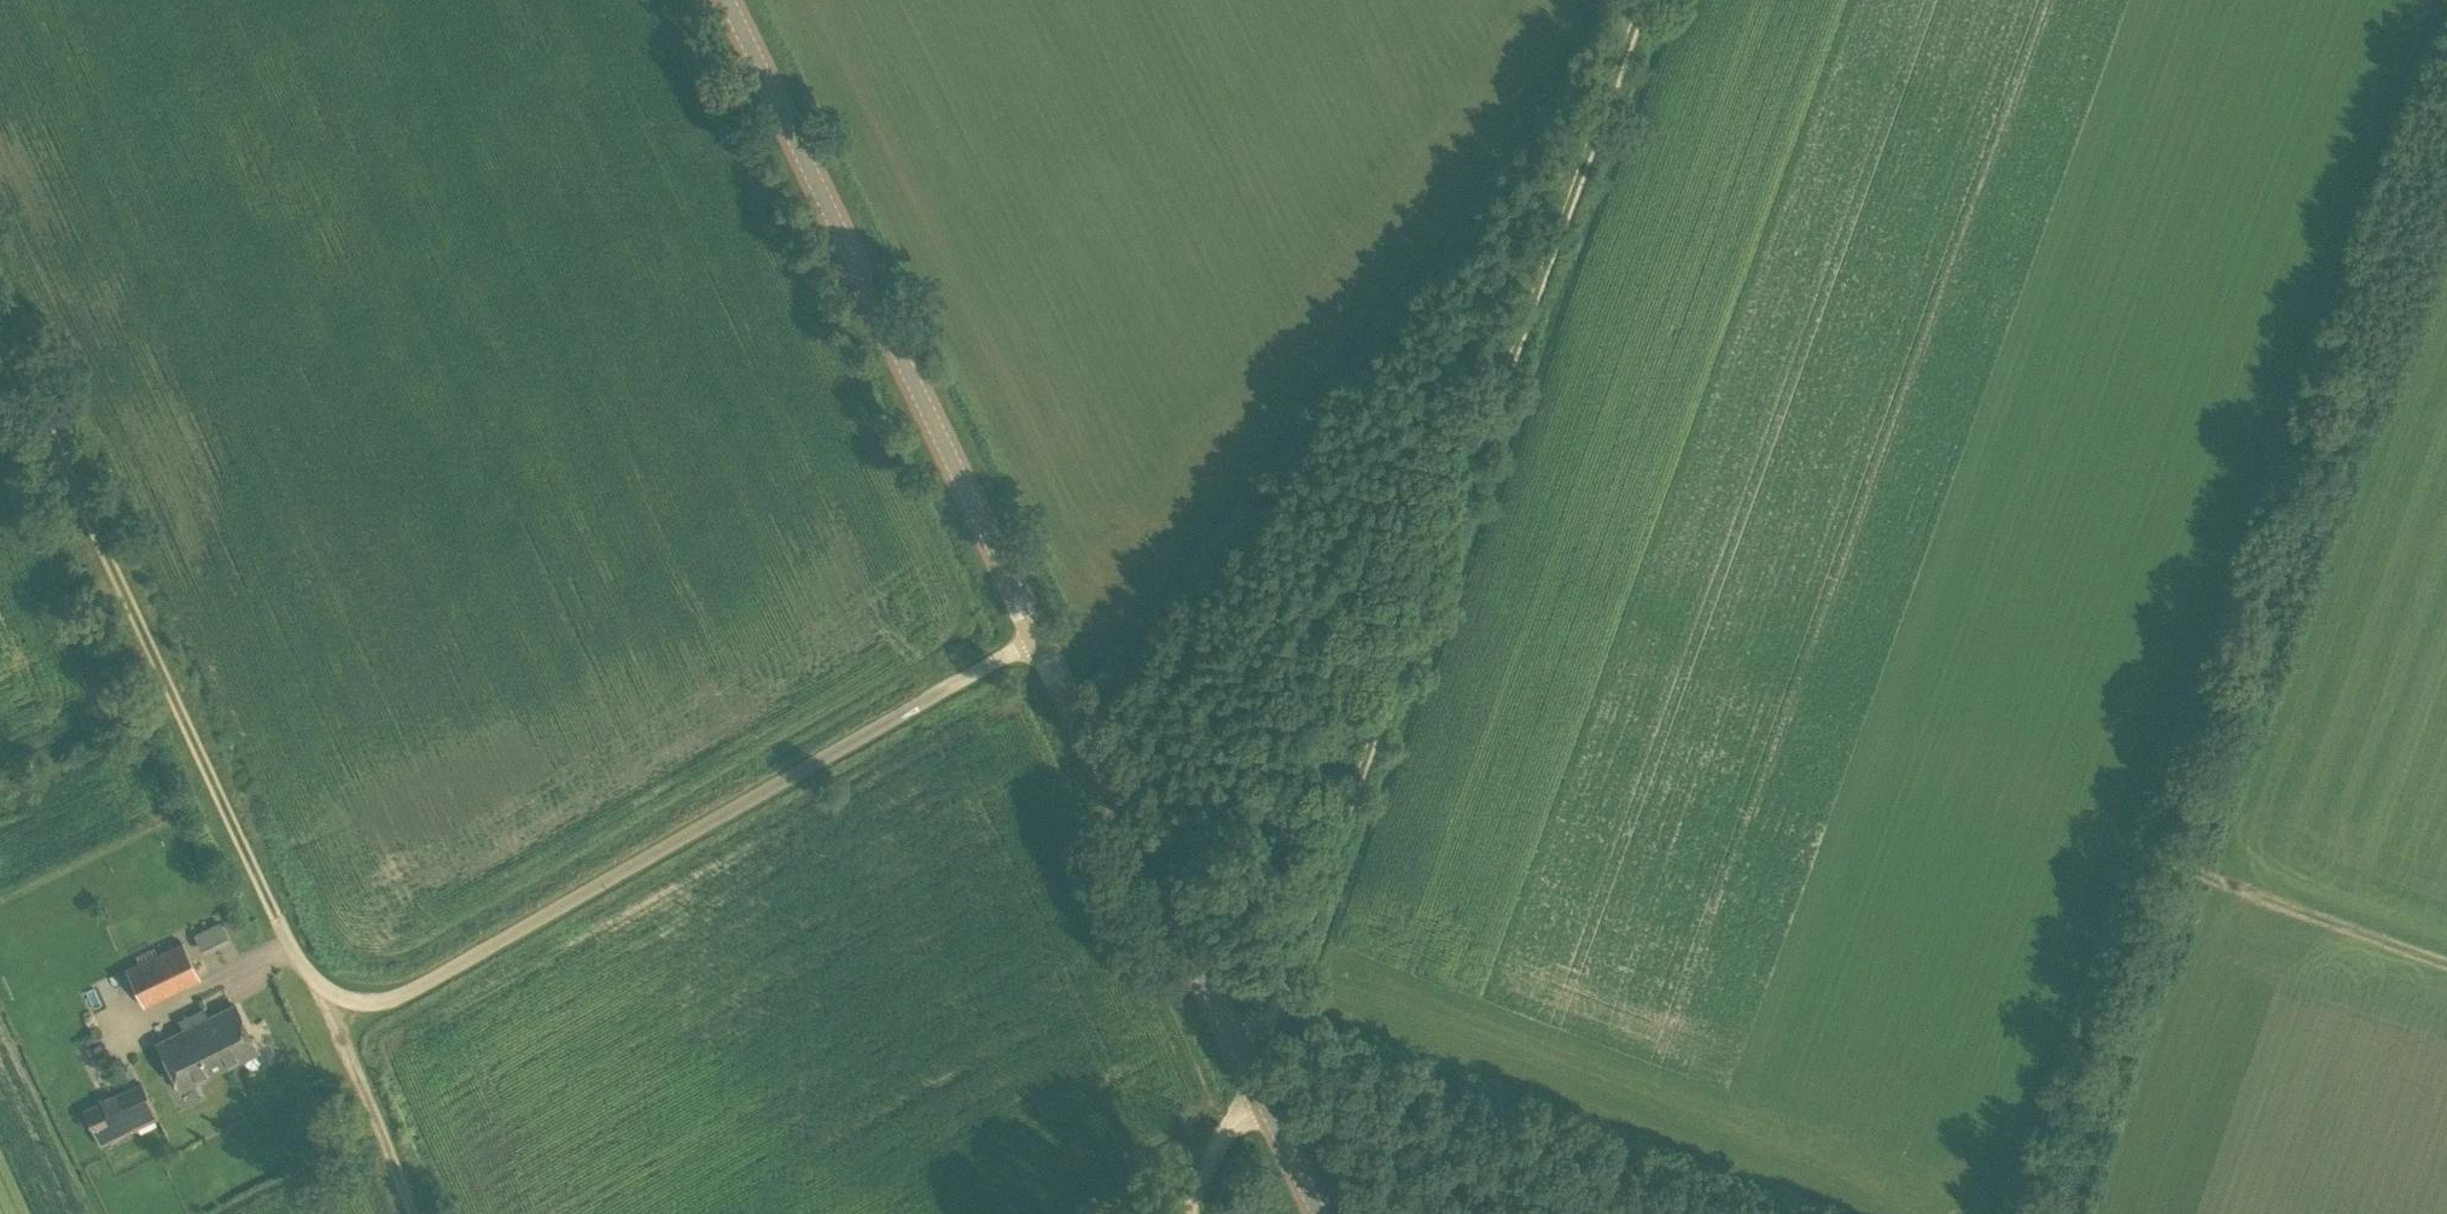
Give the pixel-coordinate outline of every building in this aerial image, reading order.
[(214,943),(206,927),(193,934),(201,949),(214,943)] [(145,1008),(205,977),(186,940),(127,971),(145,1008)] [(180,1020),(184,1029),(157,1042),(180,1089),(258,1050),(235,1004),(208,1017),(204,1008),(180,1020)] [(100,1146),(159,1119),(141,1081),(82,1108),(100,1146)]
